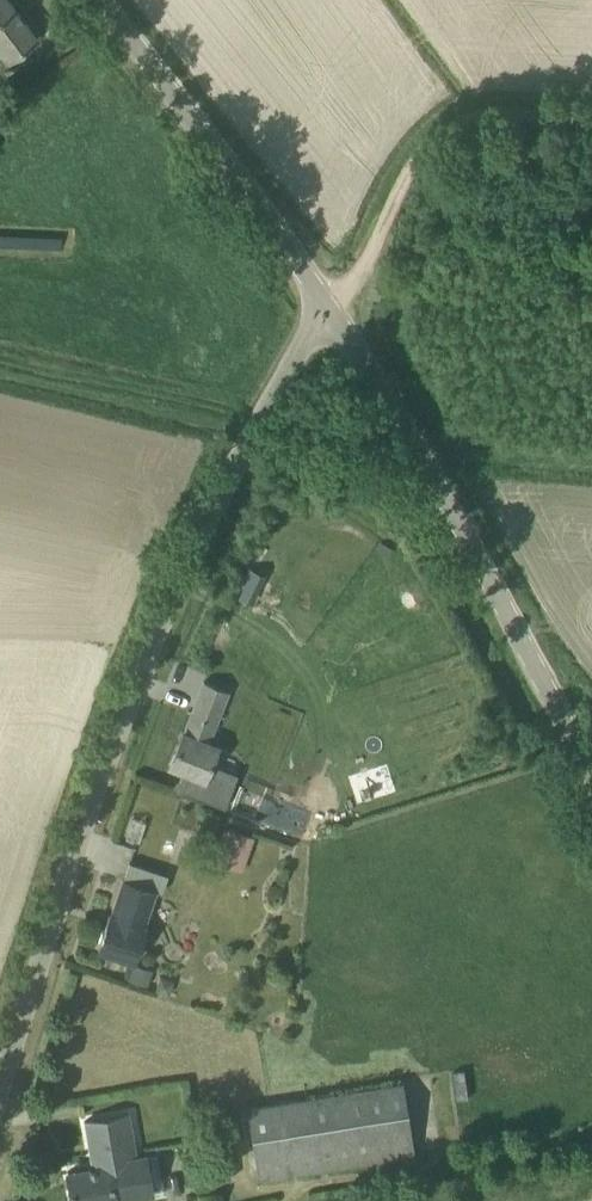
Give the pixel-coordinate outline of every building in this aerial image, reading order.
[(9,58),(37,36),(10,0),(0,0),(0,47),(9,58)] [(229,691),(205,681),(184,732),(182,731),(169,764),(205,779),(218,745),(208,741),(229,691)] [(273,796),(268,812),(294,820),(299,804),(273,796)] [(227,827),(214,861),(241,871),(254,836),(227,827)] [(134,960),(146,926),(144,925),(155,890),(123,879),(112,914),(109,914),(98,948),(134,960)] [(128,977),(127,979),(147,985),(152,969),(132,963),(131,967),(128,977)] [(159,974),(154,989),(169,994),(174,979),(159,974)] [(457,1099),(468,1097),(464,1070),(453,1071),(457,1099)] [(260,1178),(412,1153),(402,1083),(249,1108),(260,1178)] [(93,1121),(100,1163),(110,1161),(111,1169),(133,1165),(133,1162),(146,1159),(145,1154),(135,1156),(128,1113),(84,1121),(85,1125),(86,1125),(86,1122),(93,1121)] [(92,1166),(92,1167),(67,1171),(68,1177),(68,1179),(69,1178),(70,1183),(69,1183),(69,1185),(70,1185),(73,1200),(101,1200),(114,1199),(114,1200),(118,1200),(152,1195),(146,1159),(133,1162),(133,1165),(111,1169),(110,1161),(100,1163),(101,1166),(93,1167),(93,1166),(92,1166)]
